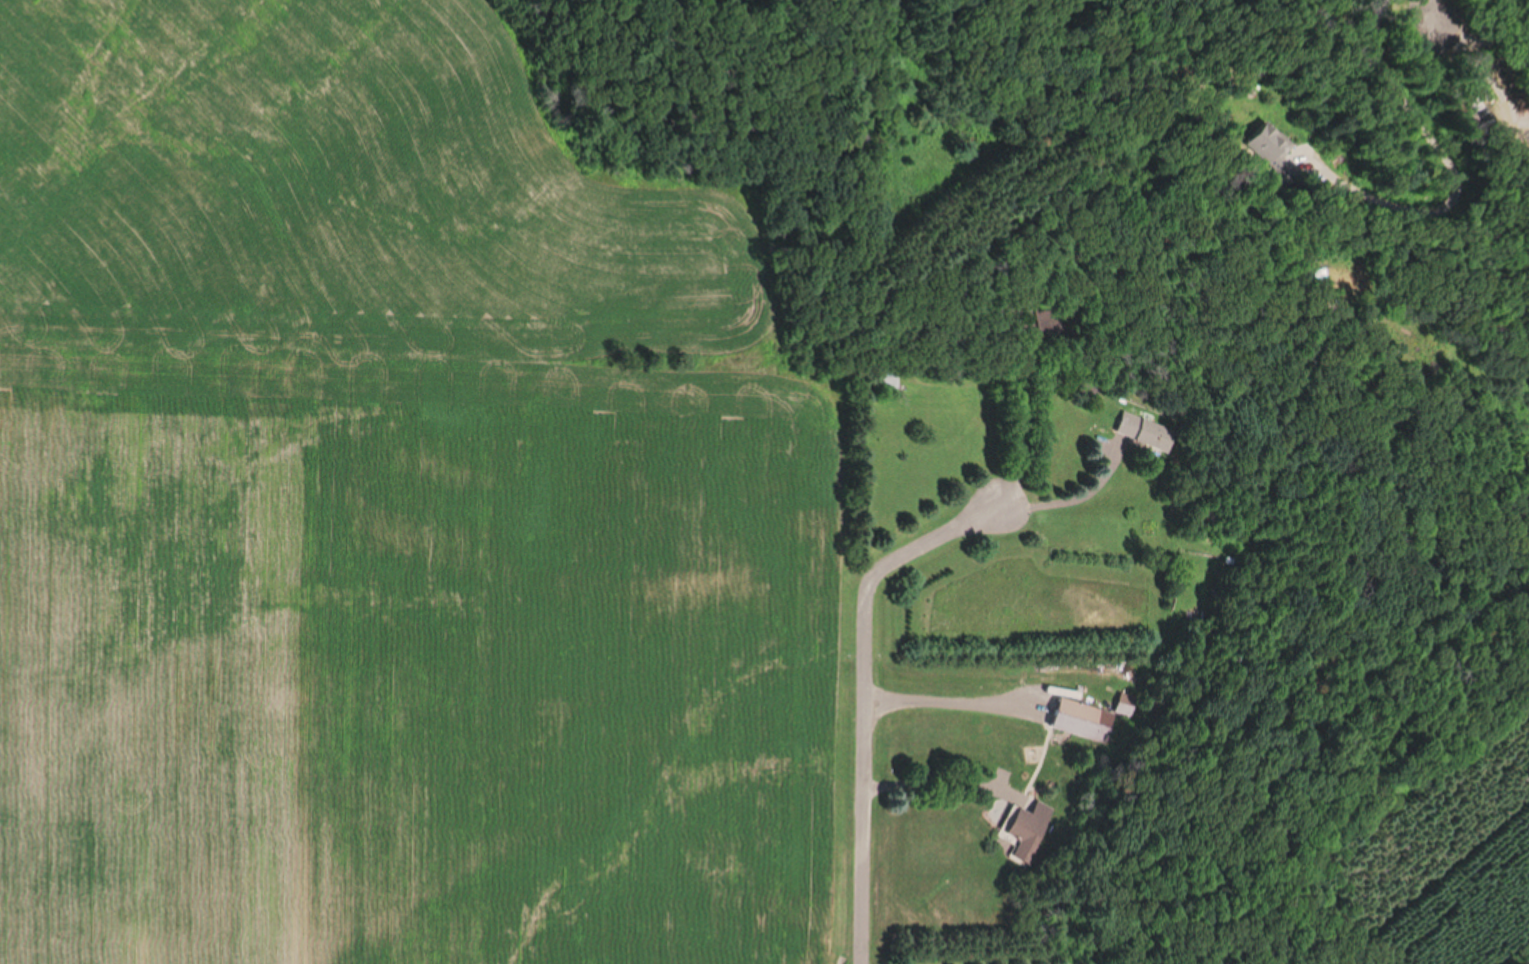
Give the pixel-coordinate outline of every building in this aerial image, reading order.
[(1281,153),(1281,144),(1268,145),(1268,154),(1281,153)] [(898,372),(878,373),(878,389),(898,388),(898,372)] [(1129,404),(1120,427),(1171,447),(1180,424),(1129,404)] [(1064,691),(1057,719),(1113,732),(1119,704),(1064,691)] [(1043,790),(1035,806),(1025,800),(1012,825),(1026,832),(1017,849),(1033,858),(1063,801),(1043,790)]
